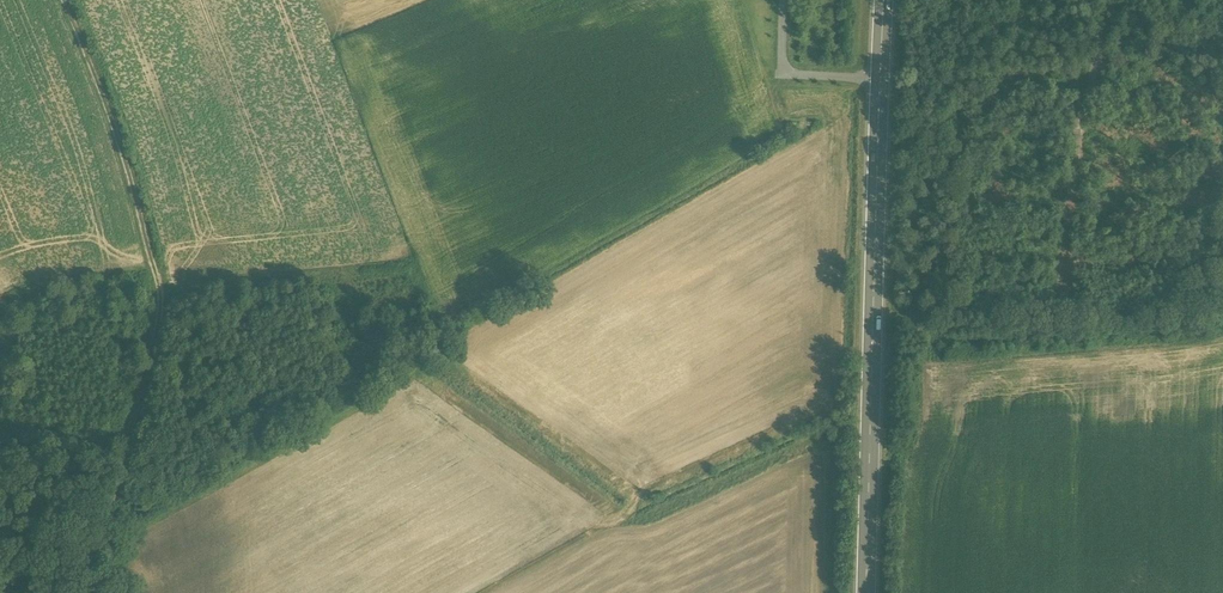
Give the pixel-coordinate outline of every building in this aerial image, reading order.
[(816,66),(817,57),(803,55),(802,64),(816,66)]
